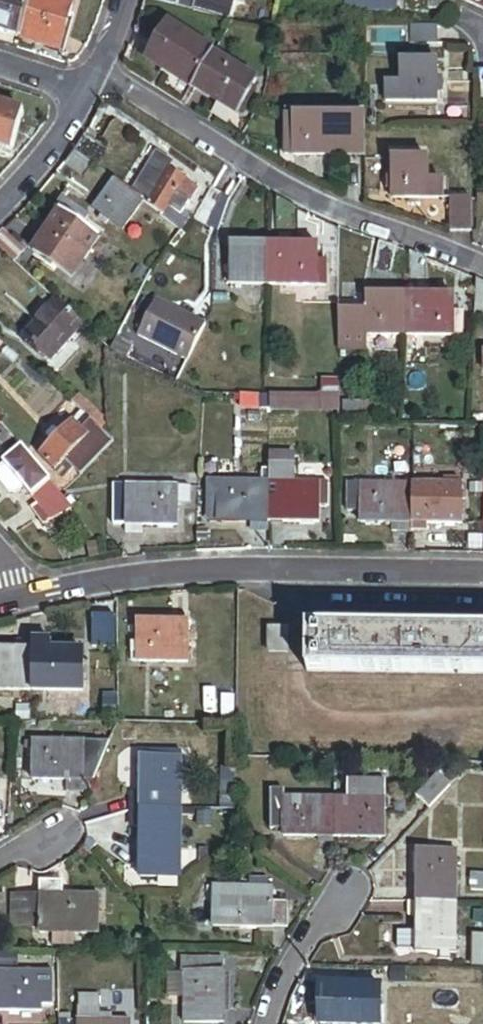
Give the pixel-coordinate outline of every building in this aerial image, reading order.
[(19,0),(0,0),(0,34),(21,40),(32,4),(19,0)] [(21,40),(61,52),(75,3),(65,0),(33,0),(32,4),(21,40)] [(146,1),(146,2),(178,10),(181,0),(146,0),(146,1)] [(237,0),(199,0),(195,14),(230,23),(237,2),(237,0)] [(344,13),(394,15),(394,0),(345,0),(344,13)] [(445,0),(421,0),(421,12),(447,14),(449,0),(445,0)] [(482,11),(482,0),(463,0),(482,11)] [(212,55),(214,53),(170,28),(149,64),(192,87),(212,55)] [(258,82),(212,55),(192,87),(238,115),(258,82)] [(431,64),(395,64),(395,85),(381,85),(381,104),(431,103),(431,64)] [(12,154),(24,116),(0,108),(0,150),(12,154)] [(290,159),(361,159),(361,129),(362,121),(291,119),(290,159)] [(94,166),(74,152),(64,164),(84,179),(94,166)] [(424,161),(389,160),(388,201),(439,201),(439,183),(424,183),(424,161)] [(145,202),(149,206),(171,173),(158,164),(137,194),(146,200),(145,202)] [(175,227),(185,211),(198,192),(171,173),(149,206),(162,216),(161,217),(175,227)] [(125,230),(145,202),(136,195),(117,181),(97,209),(104,215),(112,220),(125,230)] [(64,198),(57,207),(61,210),(84,226),(91,216),(64,198)] [(446,200),(446,233),(468,233),(467,200),(446,200)] [(300,242),(301,215),(300,215),(289,209),(281,205),(279,242),(300,242)] [(84,226),(61,210),(33,250),(72,277),(100,237),(84,226)] [(175,227),(182,233),(193,217),(185,211),(175,227)] [(109,224),(112,220),(104,215),(101,219),(109,224)] [(0,236),(0,248),(15,262),(26,251),(5,231),(0,236)] [(399,276),(400,249),(381,244),(379,275),(399,276)] [(268,289),(270,250),(233,249),(231,289),(268,289)] [(319,251),(270,250),(268,289),(329,291),(329,266),(319,266),(319,251)] [(475,280),(474,280),(473,319),(482,320),(482,284),(475,280)] [(403,339),(405,300),(370,299),(370,306),(363,306),(363,314),(340,313),(340,336),(403,339)] [(203,324),(154,300),(136,336),(186,360),(203,324)] [(454,302),(405,300),(403,339),(462,341),(462,320),(453,320),(454,302)] [(83,326),(55,301),(23,335),(51,361),(83,326)] [(79,397),(73,404),(98,426),(103,420),(79,397)] [(322,401),(271,400),(271,415),(322,416),(322,401)] [(338,401),(322,401),(322,416),(338,417),(338,401)] [(89,421),(81,414),(74,421),(82,429),(89,421)] [(109,441),(110,441),(109,439),(104,434),(89,421),(82,429),(74,421),(40,457),(55,472),(67,460),(82,475),(98,459),(109,441)] [(22,449),(2,426),(0,428),(0,445),(6,452),(12,459),(22,449)] [(33,498),(51,483),(22,449),(12,459),(11,459),(4,465),(14,476),(24,488),(33,498)] [(4,465),(0,469),(0,482),(10,494),(17,494),(24,488),(14,476),(4,465)] [(37,504),(60,493),(51,483),(33,498),(37,504)] [(219,525),(219,486),(209,486),(209,524),(219,525)] [(270,525),(270,487),(219,486),(219,525),(250,525),(270,525)] [(321,488),(270,487),(270,525),(320,526),(321,510),(321,488)] [(330,488),(321,488),(321,510),(330,510),(330,488)] [(356,508),(356,488),(348,488),(348,516),(363,516),(364,508),(356,508)] [(412,527),(412,489),(364,488),(364,508),(363,516),(363,527),(393,527),(412,527)] [(464,489),(412,489),(412,527),(428,527),(464,527),(464,489)] [(127,529),(143,529),(179,529),(179,508),(179,490),(114,490),(114,529),(127,529)] [(179,490),(179,508),(192,508),(191,490),(179,490)] [(37,504),(27,509),(43,527),(73,508),(60,493),(37,504)] [(412,534),(412,527),(393,527),(393,537),(412,537),(412,534)] [(143,537),(143,529),(127,529),(128,537),(143,537)] [(170,622),(135,622),(136,661),(186,661),(187,622),(185,622),(185,616),(170,616),(170,622)] [(297,635),(277,635),(277,658),(297,658),(297,635)] [(316,636),(316,675),(482,676),(482,637),(316,636)] [(80,649),(30,650),(30,688),(80,689),(80,649)] [(30,650),(0,650),(0,688),(30,688),(30,650)] [(93,779),(109,741),(84,741),(33,741),(33,779),(66,779),(66,790),(88,790),(93,779)] [(141,749),(141,758),(180,757),(180,749),(141,749)] [(142,808),(180,809),(180,757),(141,758),(142,793),(133,793),(132,810),(142,807),(142,808)] [(348,783),(348,800),(384,800),(384,783),(348,783)] [(333,838),(334,800),(284,800),(284,792),(270,793),(270,832),(282,832),(282,838),(317,839),(333,838)] [(335,800),(334,800),(333,838),(384,839),(384,800),(348,800),(335,800)] [(180,858),(180,809),(142,808),(141,858),(180,858)] [(417,853),(417,903),(456,902),(457,853),(417,853)] [(180,858),(141,858),(141,875),(156,876),(156,870),(180,870),(180,858)] [(471,892),(482,892),(482,877),(472,876),(471,892)] [(39,893),(39,932),(97,932),(98,893),(62,893),(62,880),(39,880),(39,893)] [(251,888),(212,887),(212,925),(286,926),(287,900),(271,900),(271,887),(267,887),(267,880),(252,880),(251,888)] [(12,931),(39,932),(39,893),(12,893),(12,931)] [(456,902),(417,903),(417,917),(417,934),(417,954),(445,954),(449,954),(455,954),(456,902)] [(397,934),(397,950),(417,954),(417,934),(397,934)] [(472,936),(472,966),(482,966),(482,936),(472,936)] [(223,958),(184,957),(184,972),(183,996),(183,1019),(221,1020),(223,958)] [(0,970),(0,1009),(41,1010),(41,1005),(41,970),(0,970)] [(52,970),(41,970),(41,1005),(52,1005),(52,970)] [(184,972),(168,971),(167,995),(183,996),(184,972)] [(320,988),(319,1023),(380,1023),(380,989),(320,988)] [(79,994),(79,1019),(100,1020),(99,994),(79,994)]
